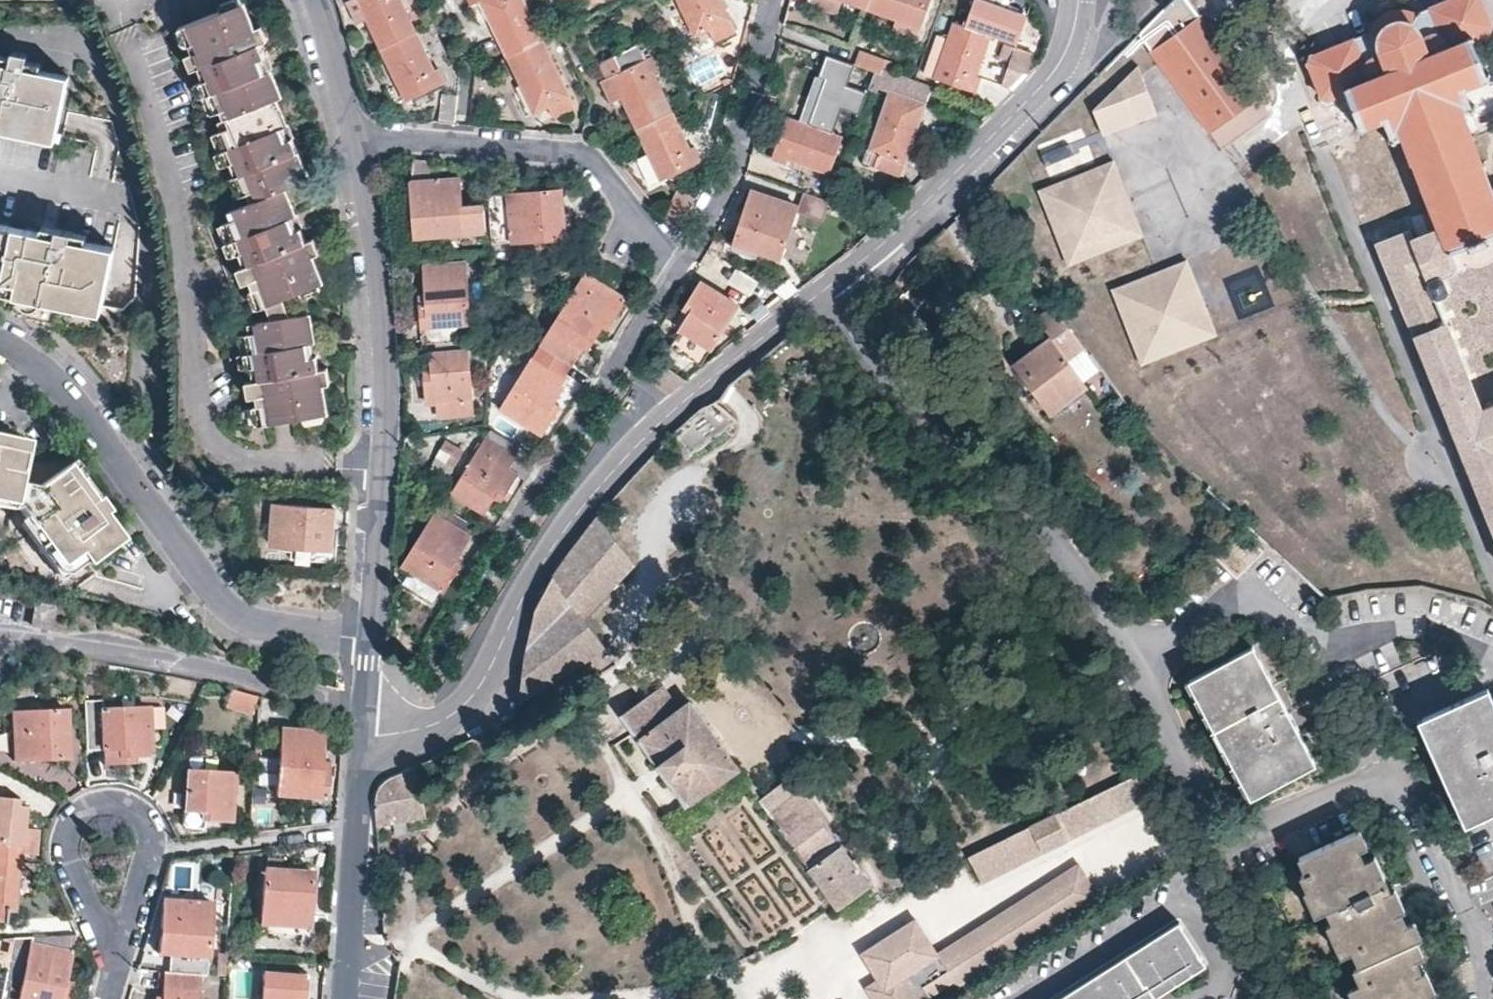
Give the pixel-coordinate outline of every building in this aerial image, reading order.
[(238,0),(233,0),(219,5),(220,8),(164,29),(190,96),(263,69),(269,66),(259,41),(266,39),(263,30),(261,24),(249,29),(245,18),(238,0)] [(380,49),(415,33),(399,0),(350,0),(346,2),(357,25),(365,21),(371,31),(380,49)] [(509,58),(543,41),(523,0),(467,0),(471,10),(482,4),(509,58)] [(698,36),(711,29),(716,40),(738,30),(723,0),(680,0),(698,36)] [(832,11),(837,0),(804,0),(832,11)] [(867,7),(906,21),(903,32),(917,37),(931,0),(870,0),(867,7)] [(978,90),(983,75),(977,73),(991,32),(1012,40),(1021,13),(984,0),(974,0),(965,23),(958,21),(939,76),(978,90)] [(1407,137),(1443,228),(1416,239),(1411,230),(1378,243),(1492,526),(1492,402),(1491,403),(1487,391),(1481,388),(1475,390),(1438,297),(1441,295),(1444,288),(1440,277),(1453,271),(1457,263),(1452,249),(1492,233),(1492,193),(1461,114),(1472,110),(1462,87),(1490,76),(1489,72),(1492,70),(1492,39),(1490,31),(1492,25),(1492,22),(1484,0),(1443,0),(1417,12),(1409,10),(1401,9),(1393,11),(1385,13),(1376,22),(1369,32),(1313,56),(1312,63),(1325,95),(1333,99),(1347,94),(1360,125),(1386,115),(1397,141),(1407,137)] [(1264,98),(1204,18),(1155,54),(1215,135),(1233,121),(1241,132),(1254,123),(1246,112),(1264,98)] [(415,33),(380,49),(404,101),(445,83),(438,69),(433,71),(415,33)] [(509,58),(536,114),(550,108),(555,118),(576,109),(543,41),(509,58)] [(639,127),(672,111),(654,75),(659,72),(652,58),(647,61),(639,44),(599,64),(607,80),(601,83),(611,103),(624,97),(639,127)] [(1003,79),(1009,82),(1023,70),(1028,73),(1032,69),(1036,65),(1039,57),(1032,55),(1034,49),(1017,44),(1003,79)] [(857,67),(876,73),(884,75),(886,69),(888,60),(863,51),(857,67)] [(825,54),(796,123),(834,137),(845,109),(858,110),(867,90),(850,84),(857,67),(825,54)] [(51,138),(63,77),(62,75),(35,70),(36,64),(21,61),(19,67),(7,65),(7,59),(1,57),(0,57),(0,128),(51,138)] [(1142,68),(1119,91),(1136,128),(1162,118),(1142,68)] [(263,69),(190,96),(201,125),(195,128),(215,182),(286,155),(293,152),(281,118),(277,106),(263,69)] [(919,81),(886,69),(884,75),(876,73),(870,91),(879,93),(880,90),(892,94),(877,136),(866,132),(856,163),(903,177),(932,85),(919,81)] [(1119,91),(1096,114),(1106,140),(1136,128),(1119,91)] [(455,125),(457,95),(442,93),(440,123),(455,125)] [(639,127),(665,179),(703,161),(697,147),(692,150),(672,111),(639,127)] [(775,156),(787,161),(789,155),(829,170),(842,138),(834,137),(796,123),(789,120),(775,156)] [(203,219),(238,314),(313,288),(302,258),(312,255),(309,247),(306,239),(299,241),(290,215),(292,214),(282,186),(295,181),(293,173),(286,155),(215,182),(197,190),(206,217),(203,219)] [(413,208),(415,234),(486,227),(484,201),(460,203),(458,176),(480,176),(480,168),(445,165),(428,164),(429,178),(411,180),(413,208)] [(1117,165),(1043,194),(1072,269),(1146,240),(1117,165)] [(564,190),(489,196),(493,242),(567,236),(564,190)] [(678,190),(667,218),(684,225),(695,197),(678,190)] [(753,191),(739,236),(762,244),(760,252),(782,259),(799,206),(753,191)] [(1389,204),(1384,193),(1367,199),(1372,212),(1389,204)] [(15,294),(15,299),(18,302),(22,305),(27,304),(32,302),(32,298),(70,305),(97,310),(99,301),(110,246),(83,241),(84,233),(63,229),(61,236),(51,234),(52,226),(46,225),(39,224),(38,231),(0,224),(0,291),(15,294)] [(435,342),(467,339),(472,338),(467,262),(426,266),(428,303),(421,304),(421,319),(423,343),(435,342)] [(1190,265),(1116,294),(1144,369),(1219,340),(1190,265)] [(736,269),(729,280),(747,292),(755,280),(736,269)] [(542,342),(574,363),(581,352),(586,356),(611,318),(615,320),(627,300),(587,273),(562,312),(552,306),(547,315),(551,317),(537,339),(542,342)] [(683,328),(716,347),(740,305),(703,281),(687,309),(693,313),(683,328)] [(918,284),(878,322),(912,359),(933,340),(911,314),(930,297),(918,284)] [(1243,311),(1268,308),(1265,287),(1240,290),(1243,311)] [(1057,307),(1041,319),(1054,337),(1017,365),(1052,414),(1089,386),(1070,359),(1086,346),(1057,307)] [(306,314),(228,331),(245,430),(305,420),(306,425),(326,421),(320,388),(333,385),(331,376),(330,368),(323,369),(318,342),(311,343),(306,314)] [(441,400),(442,414),(475,410),(467,339),(435,342),(436,350),(431,350),(432,369),(426,370),(428,381),(430,400),(441,400)] [(502,407),(543,433),(555,415),(550,412),(571,378),(567,376),(574,363),(542,342),(502,407)] [(701,406),(678,429),(694,456),(739,421),(714,399),(701,406)] [(492,433),(454,492),(485,512),(495,496),(502,500),(518,474),(527,479),(533,468),(525,462),(529,456),(492,433)] [(11,486),(20,444),(0,440),(0,506),(7,508),(11,486)] [(450,476),(465,452),(447,441),(433,464),(450,476)] [(33,490),(11,486),(7,508),(12,509),(55,568),(74,556),(82,567),(117,542),(98,516),(103,513),(93,500),(89,503),(62,467),(33,490)] [(334,509),(274,505),(271,547),(331,551),(333,531),(334,509)] [(420,540),(404,565),(445,591),(455,574),(450,571),(471,537),(436,514),(420,540)] [(537,611),(517,707),(547,686),(553,695),(573,681),(567,672),(605,646),(583,616),(636,564),(599,515),(550,583),(537,611)] [(1318,760),(1257,643),(1191,679),(1254,793),(1318,760)] [(1421,712),(1464,815),(1492,803),(1492,688),(1492,687),(1490,684),(1421,712)] [(260,699),(234,692),(229,710),(255,717),(260,699)] [(649,695),(623,715),(658,765),(686,804),(739,767),(694,701),(666,720),(649,695)] [(122,750),(122,758),(150,757),(149,708),(102,710),(104,750),(122,750)] [(67,711),(12,713),(14,763),(66,761),(68,759),(67,711)] [(321,733),(280,731),(276,795),(324,799),(325,779),(326,764),(319,764),(321,733)] [(377,825),(424,816),(418,767),(389,778),(381,784),(375,794),(375,802),(377,825)] [(203,828),(203,821),(229,823),(233,776),(184,772),(180,826),(183,828),(200,829),(203,828)] [(1135,776),(972,853),(986,881),(1148,800),(1135,776)] [(792,777),(760,800),(839,905),(870,881),(792,777)] [(19,862),(20,856),(23,831),(24,814),(17,813),(18,801),(0,799),(0,860),(19,862)] [(1303,851),(1367,998),(1435,998),(1360,825),(1303,851)] [(34,832),(23,831),(20,856),(32,856),(34,832)] [(5,912),(13,912),(19,862),(0,860),(0,922),(4,923),(5,912)] [(311,874),(263,872),(260,926),(308,929),(310,900),(311,874)] [(1075,874),(942,960),(955,981),(1089,895),(1075,874)] [(158,955),(208,958),(212,905),(162,902),(158,955)] [(913,919),(862,951),(878,976),(866,984),(876,998),(921,998),(919,997),(950,977),(913,919)] [(1157,993),(1209,959),(1184,919),(1057,998),(1161,998),(1157,993)] [(20,998),(68,998),(69,994),(63,993),(74,936),(33,939),(20,998)] [(305,973),(263,971),(262,998),(303,998),(305,973)] [(199,976),(164,974),(162,998),(198,998),(199,976)]
